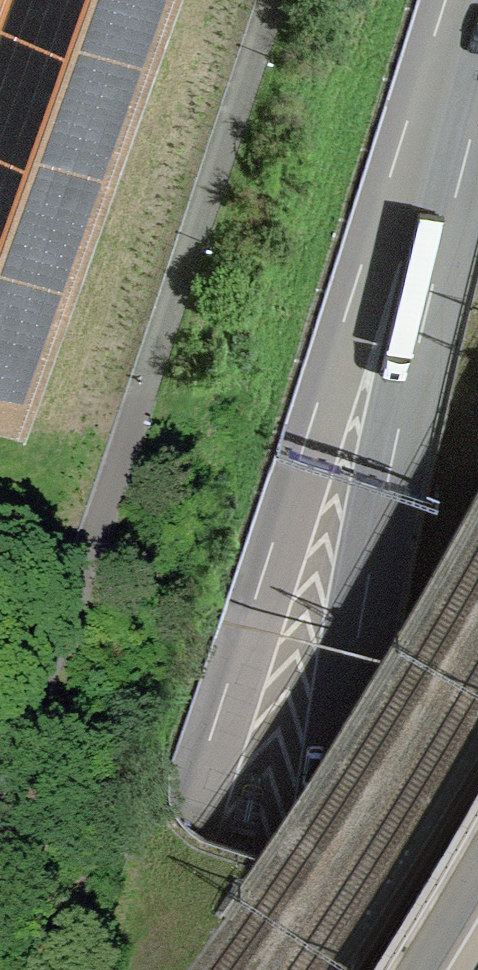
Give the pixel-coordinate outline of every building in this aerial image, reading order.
[(23,416),(24,412),(19,410),(103,175),(108,177),(110,173),(104,171),(165,0),(0,0),(0,408),(23,416)]
